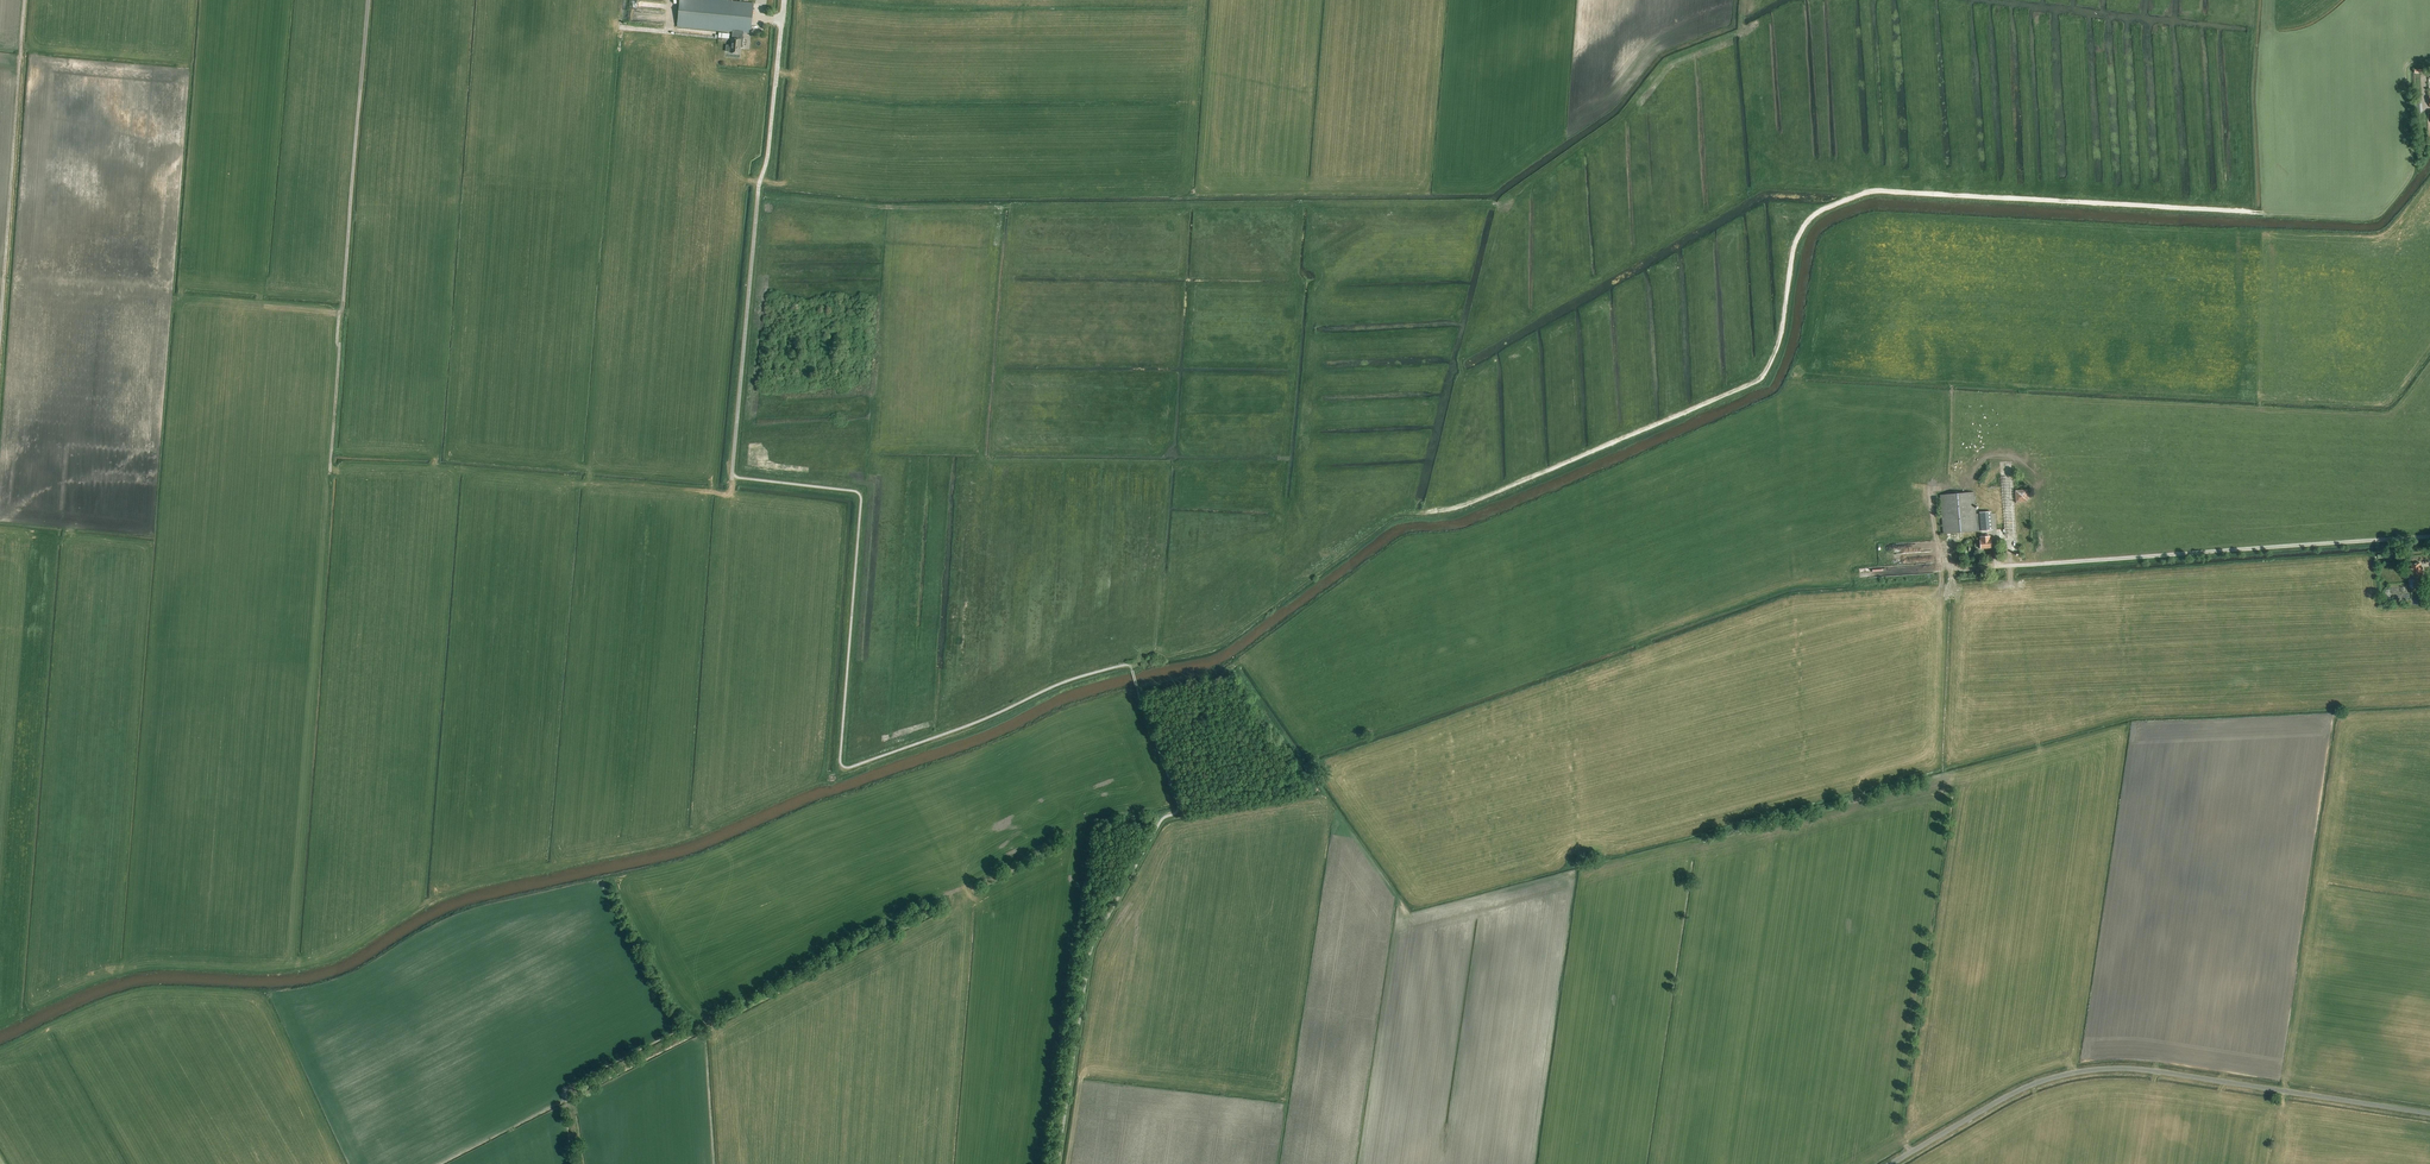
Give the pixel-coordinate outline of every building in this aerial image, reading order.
[(727,1),(718,0),(680,0),(677,26),(733,32),(732,39),(731,46),(727,46),(726,51),(730,52),(730,53),(740,54),(741,40),(739,39),(740,32),(751,33),(754,3),(732,1),(732,0),(727,0),(727,1)] [(2004,529),(1998,530),(1998,539),(2017,538),(2013,475),(2001,476),(2004,529)] [(1988,487),(1990,505),(2002,504),(2001,486),(1988,487)] [(2030,501),(2030,488),(2017,489),(2018,502),(2030,501)] [(1988,511),(1978,512),(1978,514),(1976,514),(1974,492),(1940,495),(1944,534),(1992,530),(1990,512),(1988,512),(1988,511)] [(1981,535),(1981,537),(1980,537),(1980,540),(1980,549),(1991,548),(1990,540),(1990,536),(1988,536),(1988,535),(1981,535)] [(2423,571),(2422,566),(2421,566),(2420,563),(2411,564),(2412,568),(2408,569),(2410,588),(2424,586),(2423,571)]
